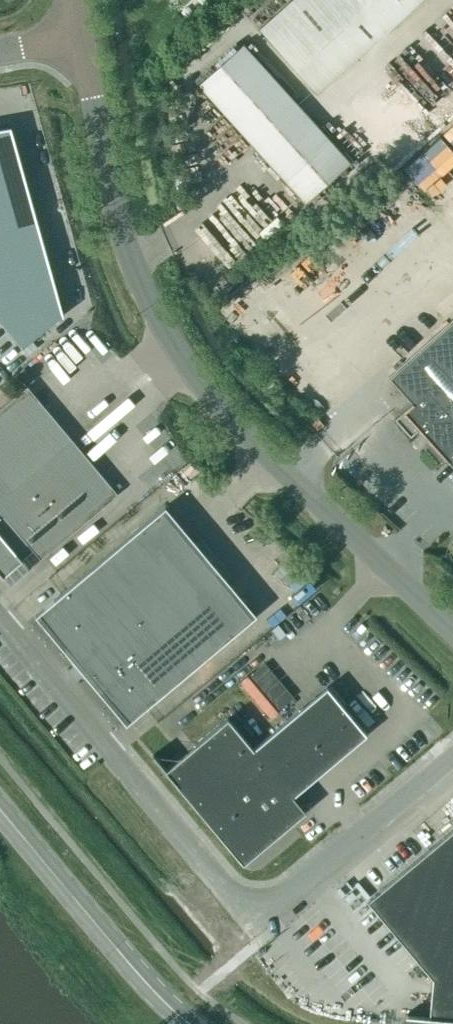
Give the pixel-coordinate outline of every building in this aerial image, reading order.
[(259,29),(317,93),(421,0),(292,0),(259,29)] [(350,163),(243,44),(198,84),(306,203),(350,163)] [(399,155),(416,172),(452,138),(452,110),(451,107),(399,155)] [(0,128),(0,321),(23,348),(62,315),(62,316),(64,316),(11,126),(0,128)] [(389,377),(413,403),(395,419),(411,437),(420,429),(452,466),(452,320),(389,377)] [(73,440),(28,386),(0,409),(0,501),(73,440)] [(178,468),(197,449),(183,434),(163,452),(178,468)] [(73,440),(0,501),(0,573),(3,577),(34,551),(40,559),(118,494),(73,440)] [(126,724),(257,615),(165,506),(35,615),(126,724)] [(264,654),(248,669),(282,706),(298,691),(264,654)] [(154,754),(152,756),(244,863),(306,810),(293,795),(365,733),(327,687),(253,749),(228,718),(166,770),(154,754)] [(367,901),(432,978),(429,1017),(405,1015),(405,1016),(452,1020),(452,830),(367,901)]
